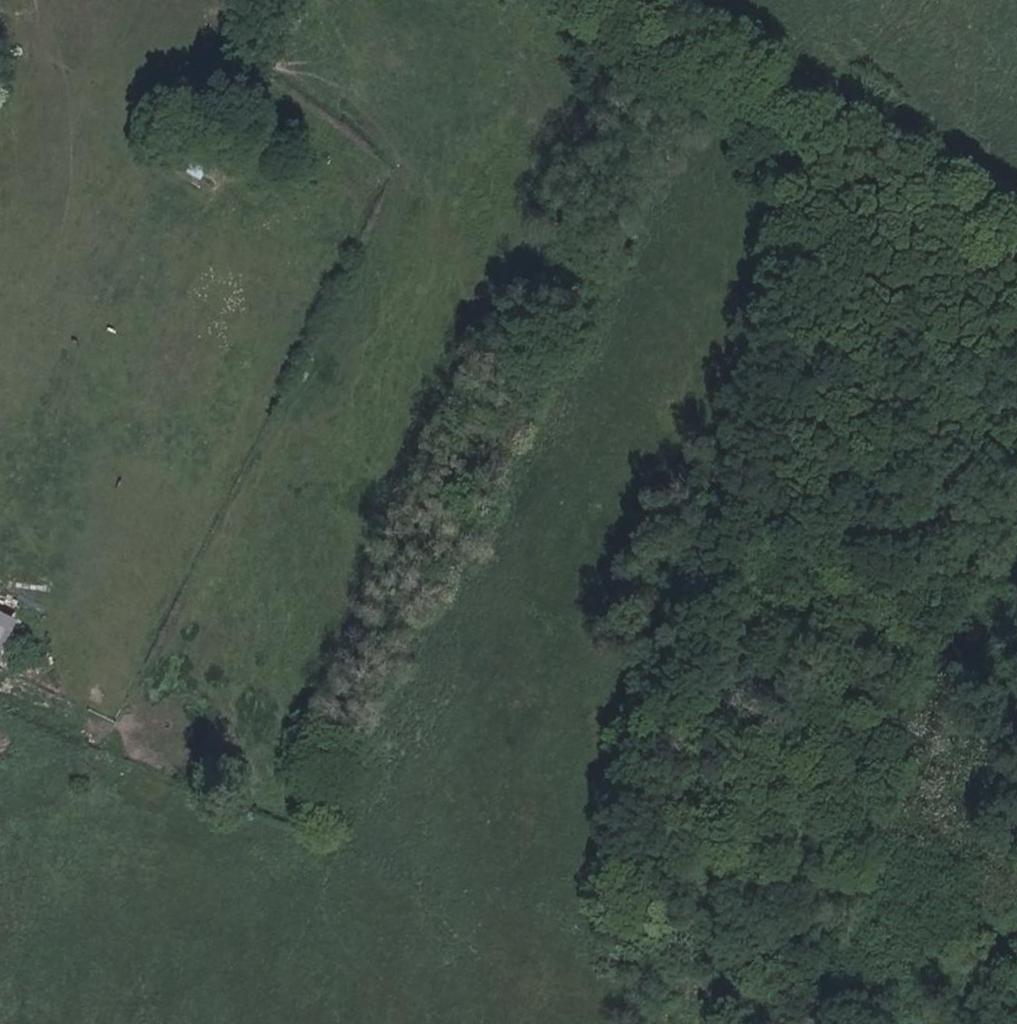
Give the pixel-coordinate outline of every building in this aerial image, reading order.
[(0,575),(0,605),(12,580),(0,575)]
